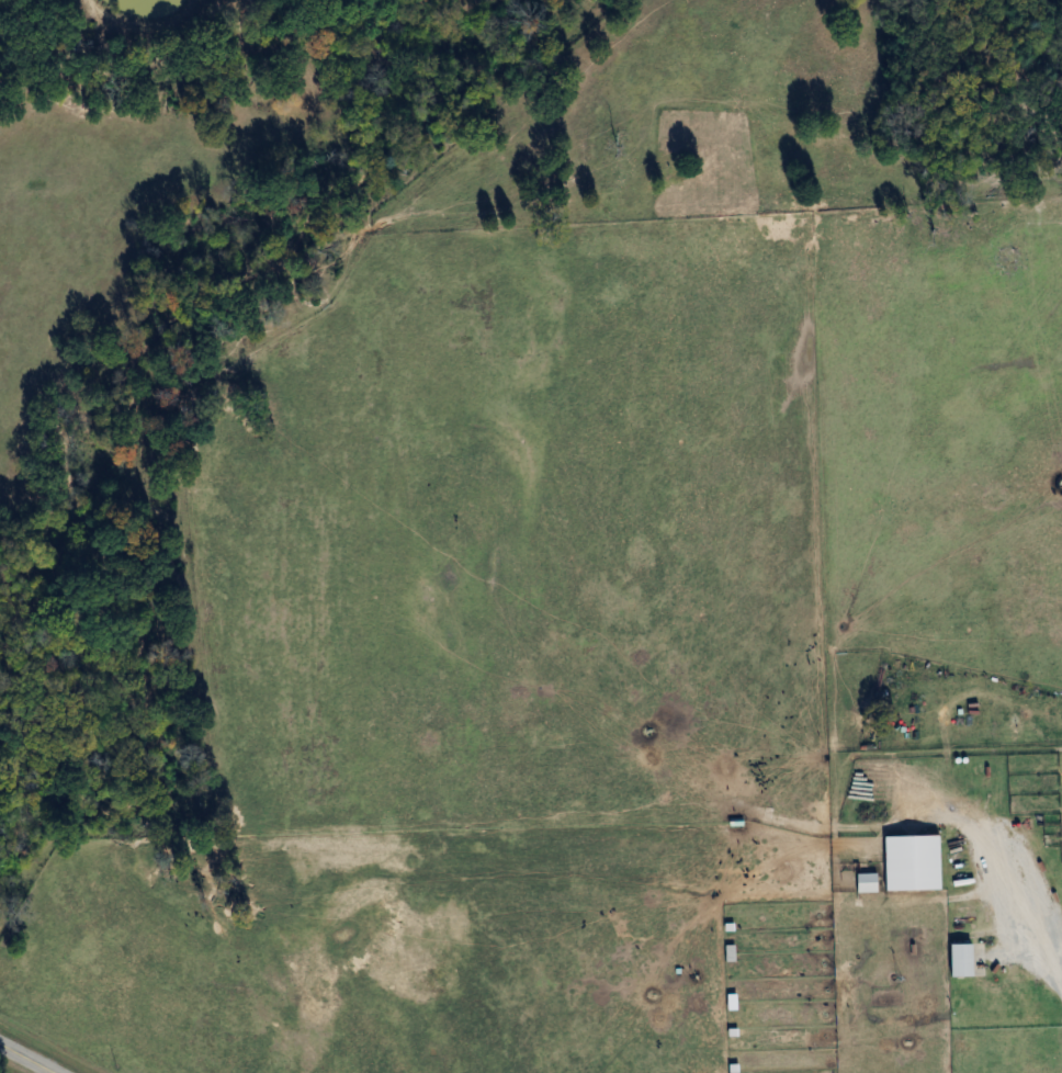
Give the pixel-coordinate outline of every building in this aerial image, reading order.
[(935,893),(935,838),(880,838),(880,893),(935,893)] [(852,895),(873,895),(873,876),(852,876),(852,895)] [(967,946),(945,946),(945,979),(967,979),(967,946)]
